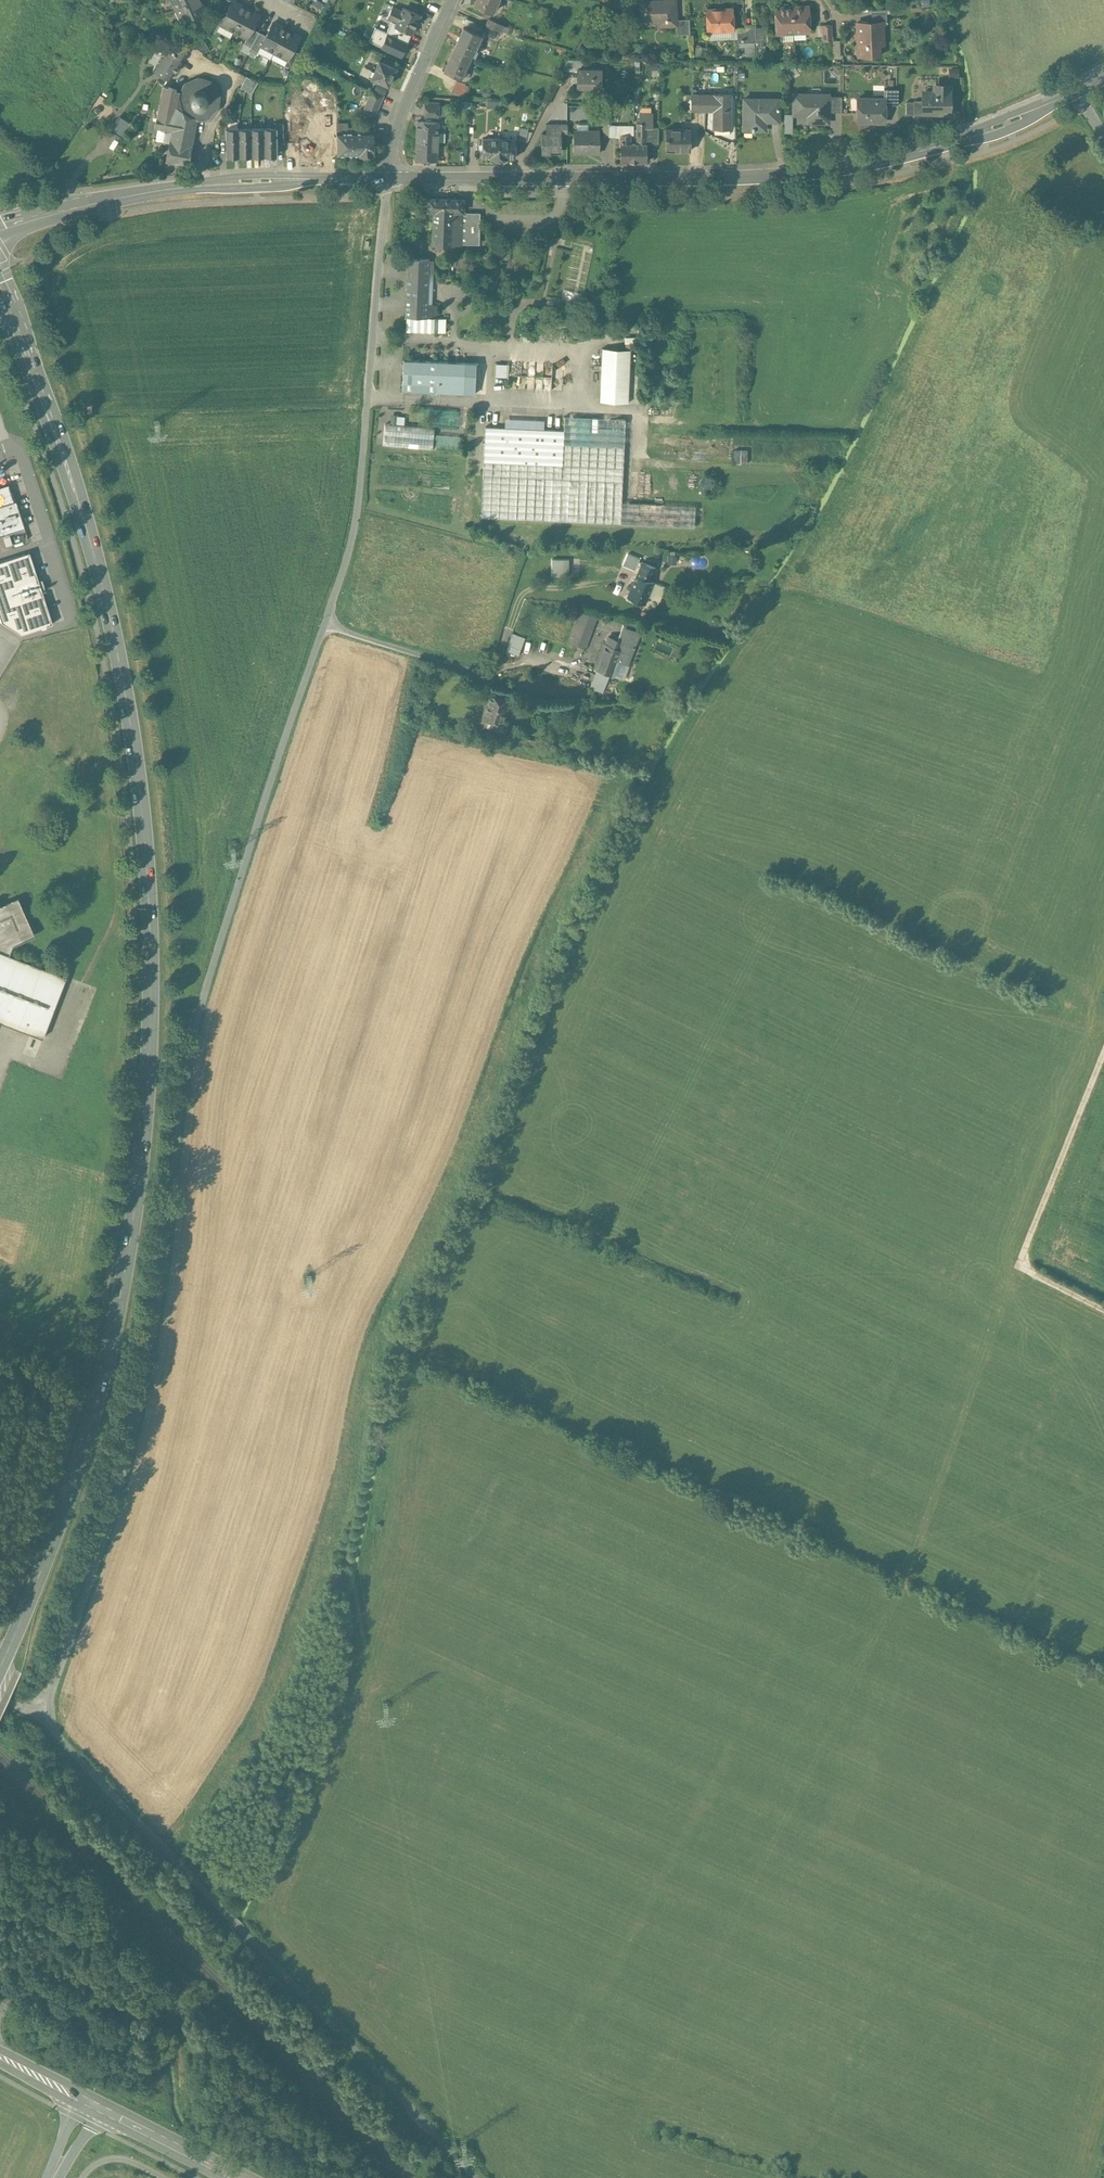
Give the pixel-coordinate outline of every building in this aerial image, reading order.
[(176,8),(193,0),(172,0),(176,8)] [(176,8),(182,22),(206,10),(201,0),(193,0),(176,8)] [(475,4),(493,12),(498,0),(476,0),(475,4)] [(675,0),(641,2),(641,22),(652,22),(652,19),(665,18),(665,26),(676,25),(676,20),(675,0)] [(246,8),(233,1),(220,24),(234,31),(246,8)] [(420,14),(404,7),(403,10),(393,6),(388,17),(397,22),(396,25),(411,32),(420,14)] [(809,6),(792,7),(793,32),(810,32),(809,6)] [(792,7),(775,7),(776,33),(793,32),(792,7)] [(259,15),(246,8),(234,31),(247,38),(252,28),(259,15)] [(732,9),(706,10),(707,31),(708,31),(733,30),(733,28),(732,9)] [(886,9),(871,9),(872,22),(883,22),(885,22),(887,22),(887,20),(886,9)] [(502,25),(488,19),(485,25),(492,28),(500,31),(502,25)] [(689,19),(676,20),(676,25),(677,35),(690,34),(689,19)] [(266,36),(261,45),(261,46),(274,52),(286,29),(273,22),(266,36)] [(872,22),(871,22),(857,23),(858,55),(878,54),(877,43),(884,43),(883,22),(872,22)] [(831,24),(823,25),(824,40),(831,40),(831,24)] [(765,26),(755,27),(755,42),(766,41),(765,26)] [(481,36),(463,27),(455,47),(471,55),(472,55),(481,36)] [(755,27),(733,28),(733,30),(708,31),(709,39),(737,39),(738,47),(744,47),(745,57),(756,57),(755,42),(755,27)] [(252,28),(247,38),(241,50),(248,54),(251,47),(259,32),(252,28)] [(300,36),(286,29),(274,52),(287,59),(288,60),(293,50),(300,36)] [(259,32),(251,47),(258,51),(261,46),(261,45),(266,36),(259,32)] [(405,39),(392,33),(387,46),(400,52),(405,39)] [(188,50),(172,40),(167,48),(183,58),(188,50)] [(471,55),(455,47),(443,71),(460,79),(460,78),(465,80),(469,73),(464,71),(471,55)] [(183,58),(167,48),(153,69),(170,80),(183,58)] [(293,50),(288,60),(287,59),(284,65),(291,69),(299,53),(293,50)] [(396,68),(380,60),(375,72),(367,68),(364,75),(388,86),(396,68)] [(584,60),(567,60),(562,71),(577,71),(577,68),(584,69),(584,60)] [(335,68),(343,72),(346,65),(338,61),(335,68)] [(584,69),(577,68),(577,71),(577,88),(601,88),(601,85),(605,85),(605,79),(602,79),(602,69),(584,69)] [(960,76),(959,68),(950,68),(950,76),(960,76)] [(240,88),(250,94),(257,83),(247,77),(240,88)] [(172,130),(195,134),(198,120),(210,117),(220,106),(218,88),(213,81),(198,78),(184,83),(171,81),(166,86),(163,85),(155,127),(172,130)] [(303,86),(315,94),(319,86),(307,79),(303,86)] [(468,86),(456,80),(451,92),(462,97),(468,86)] [(375,84),(372,91),(384,96),(387,90),(375,84)] [(948,86),(935,86),(935,93),(924,93),(924,112),(948,112),(948,111),(951,109),(951,103),(948,101),(948,86)] [(898,89),(885,89),(884,99),(885,99),(885,104),(898,105),(898,89)] [(363,110),(376,116),(384,96),(372,91),(363,110)] [(731,94),(713,94),(705,94),(705,110),(714,110),(714,129),(731,130),(731,94)] [(829,94),(794,94),(793,114),(815,114),(815,121),(829,122),(829,112),(829,96),(829,94)] [(841,96),(829,96),(829,112),(841,112),(841,96)] [(771,99),(744,99),(744,129),(752,129),(752,132),(754,132),(754,129),(765,129),(765,120),(777,120),(777,117),(771,117),(771,99)] [(884,99),(857,99),(857,119),(860,121),(882,121),(885,119),(885,104),(885,99),(884,99)] [(924,100),(914,100),(914,101),(913,114),(925,115),(925,112),(924,112),(924,100)] [(439,103),(425,103),(424,117),(438,118),(439,103)] [(785,113),(785,132),(793,132),(793,113),(785,113)] [(652,114),(640,114),(640,124),(637,124),(636,144),(634,144),(633,162),(647,162),(647,144),(651,144),(651,128),(652,128),(652,114)] [(131,123),(120,116),(111,131),(122,137),(131,123)] [(329,119),(303,120),(303,135),(304,136),(304,155),(322,155),(322,154),(321,142),(321,135),(330,135),(329,119)] [(438,122),(417,121),(415,159),(437,160),(438,133),(438,122)] [(451,123),(438,122),(438,133),(451,133),(451,123)] [(568,124),(546,124),(546,133),(550,133),(550,130),(561,130),(561,133),(567,133),(568,124)] [(634,125),(615,125),(615,137),(621,137),(621,135),(631,135),(631,144),(634,144),(634,125)] [(264,127),(251,128),(252,157),(264,157),(264,127)] [(277,137),(277,127),(276,127),(264,127),(264,157),(277,156),(277,137)] [(690,128),(666,127),(665,149),(690,150),(690,128)] [(226,128),(226,138),(226,157),(239,157),(239,128),(226,128)] [(251,128),(239,128),(239,157),(252,157),(251,128)] [(528,129),(521,128),(518,140),(526,142),(528,129)] [(195,134),(172,130),(165,161),(188,166),(195,134)] [(561,133),(561,130),(550,130),(550,133),(546,133),(542,133),(542,154),(551,154),(551,150),(561,150),(561,133)] [(599,130),(574,130),(574,153),(599,153),(599,130)] [(373,152),(373,131),(337,131),(337,142),(337,154),(337,155),(370,154),(373,152)] [(631,135),(621,135),(621,137),(621,144),(620,144),(620,162),(633,162),(634,144),(631,144),(631,135)] [(499,139),(483,139),(482,157),(489,157),(499,158),(499,139)] [(514,139),(499,139),(499,158),(508,158),(508,157),(515,157),(515,139),(514,139)] [(337,142),(321,142),(322,154),(337,154),(337,142)] [(299,156),(299,143),(286,143),(286,156),(299,156)] [(463,199),(428,198),(428,210),(435,210),(434,245),(462,245),(462,244),(479,244),(480,213),(467,212),(466,214),(463,214),(463,199)] [(428,259),(408,258),(406,316),(436,317),(436,305),(427,304),(428,259)] [(436,317),(406,316),(406,331),(446,332),(446,318),(436,318),(436,317)] [(630,350),(602,348),(600,401),(628,403),(630,350)] [(476,363),(404,360),(402,391),(475,394),(476,363)] [(507,364),(496,363),(495,376),(506,377),(507,364)] [(468,408),(407,403),(405,423),(466,429),(468,408)] [(625,419),(565,416),(564,430),(563,444),(624,447),(625,419)] [(434,427),(426,427),(385,423),(383,445),(433,449),(434,427)] [(564,430),(485,426),(481,517),(620,523),(621,502),(624,447),(563,444),(564,430)] [(734,462),(748,462),(748,449),(735,449),(734,462)] [(0,487),(0,535),(3,534),(9,532),(25,527),(16,500),(13,501),(8,484),(0,487)] [(695,506),(621,502),(620,523),(694,527),(695,506)] [(9,532),(3,534),(5,542),(11,540),(9,532)] [(0,561),(0,614),(2,622),(21,633),(53,623),(30,552),(0,561)] [(639,558),(627,553),(622,565),(634,570),(639,558)] [(565,561),(550,561),(550,577),(563,577),(566,573),(565,561)] [(642,562),(637,575),(628,596),(645,603),(653,582),(650,581),(655,568),(642,562)] [(584,611),(582,615),(578,613),(570,634),(587,640),(596,616),(584,611)] [(643,624),(631,621),(629,626),(629,627),(640,631),(641,631),(643,624)] [(640,631),(629,627),(629,626),(624,624),(618,640),(635,646),(640,631)] [(507,651),(520,654),(525,636),(512,633),(507,651)] [(587,640),(570,634),(568,642),(584,648),(587,640)] [(607,636),(604,643),(604,642),(594,667),(614,674),(619,661),(628,664),(635,646),(618,640),(607,636)] [(510,700),(489,694),(483,718),(490,720),(503,724),(507,711),(509,712),(510,710),(512,711),(513,707),(509,706),(510,700)] [(503,724),(490,720),(488,725),(502,729),(503,724)] [(523,737),(514,735),(512,742),(521,744),(523,737)] [(550,743),(523,737),(521,744),(549,750),(550,743)] [(0,907),(0,951),(7,954),(11,944),(33,935),(17,900),(0,907)] [(43,1038),(66,977),(7,954),(0,951),(0,1021),(43,1038)]
